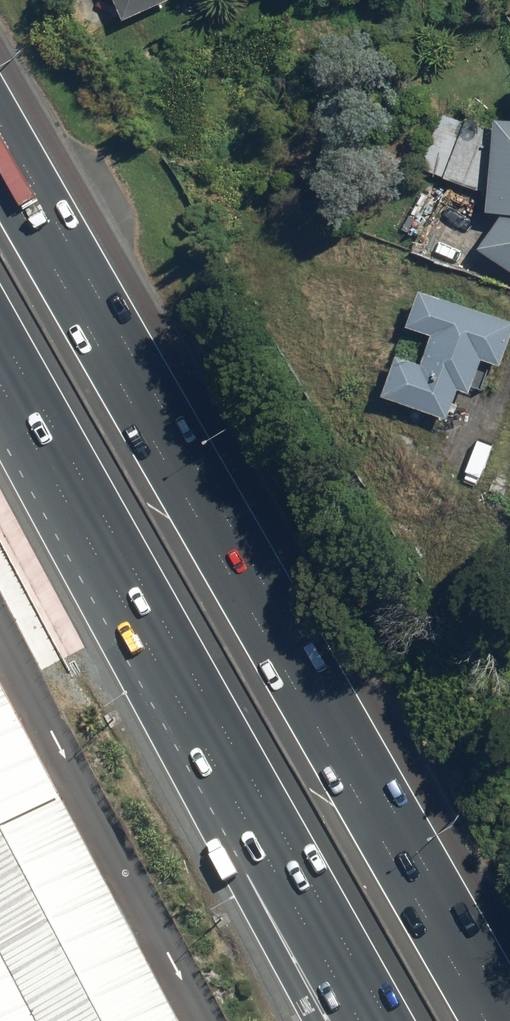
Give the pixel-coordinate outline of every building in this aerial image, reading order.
[(129,15),(163,0),(123,0),(129,15)] [(494,194),(493,209),(505,210),(484,246),(509,267),(509,115),(500,115),(499,127),(445,112),(424,165),(494,194)] [(417,404),(450,417),(463,385),(475,390),(488,359),(500,364),(509,339),(509,321),(426,286),(411,322),(439,334),(427,364),(400,353),(384,390),(390,393),(377,424),(404,435),(417,404)] [(0,680),(0,1020),(179,1020),(0,680)]
